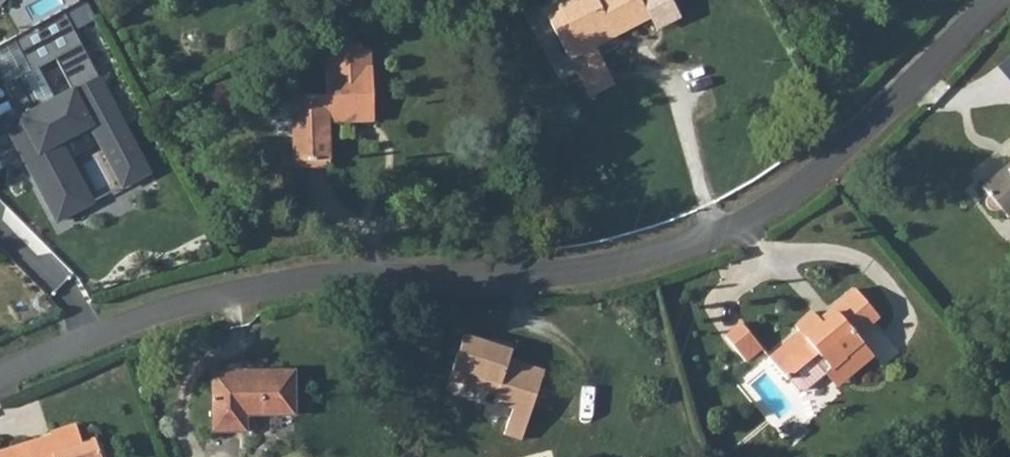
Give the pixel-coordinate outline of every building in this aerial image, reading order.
[(671,0),(643,0),(639,2),(637,0),(605,0),(596,6),(592,0),(588,0),(559,18),(563,25),(553,31),(577,69),(589,62),(597,75),(605,71),(598,57),(653,23),(658,20),(665,30),(683,18),(671,0)] [(4,116),(59,223),(97,202),(66,145),(93,129),(125,188),(156,173),(66,10),(16,37),(32,71),(61,59),(74,88),(43,103),(28,74),(9,83),(22,109),(4,116)] [(653,23),(660,34),(665,30),(658,20),(653,23)] [(303,165),(338,162),(337,123),(382,122),(378,61),(367,62),(366,56),(342,57),(343,63),(332,63),(334,101),(300,103),(303,165)] [(1009,77),(1009,57),(1000,65),(1009,77)] [(605,71),(597,75),(584,83),(601,110),(627,92),(611,66),(605,71)] [(999,185),(1006,192),(1002,197),(1003,205),(1007,209),(1009,208),(1009,175),(999,185)] [(903,324),(873,288),(849,309),(852,313),(841,322),(831,309),(807,329),(811,334),(782,359),(806,388),(808,386),(818,399),(824,399),(845,383),(867,364),(880,378),(896,365),(879,344),(903,324)] [(749,362),(767,347),(745,319),(727,334),(749,362)] [(526,356),(478,339),(463,384),(508,400),(506,408),(524,414),(516,440),(533,446),(558,377),(523,364),(526,356)] [(867,364),(845,383),(856,397),(880,378),(867,364)] [(300,374),(248,374),(248,380),(217,380),(216,434),(248,434),(249,415),(300,415),(300,374)] [(0,450),(0,456),(98,456),(92,438),(79,442),(74,425),(50,432),(49,434),(15,445),(0,450)]
